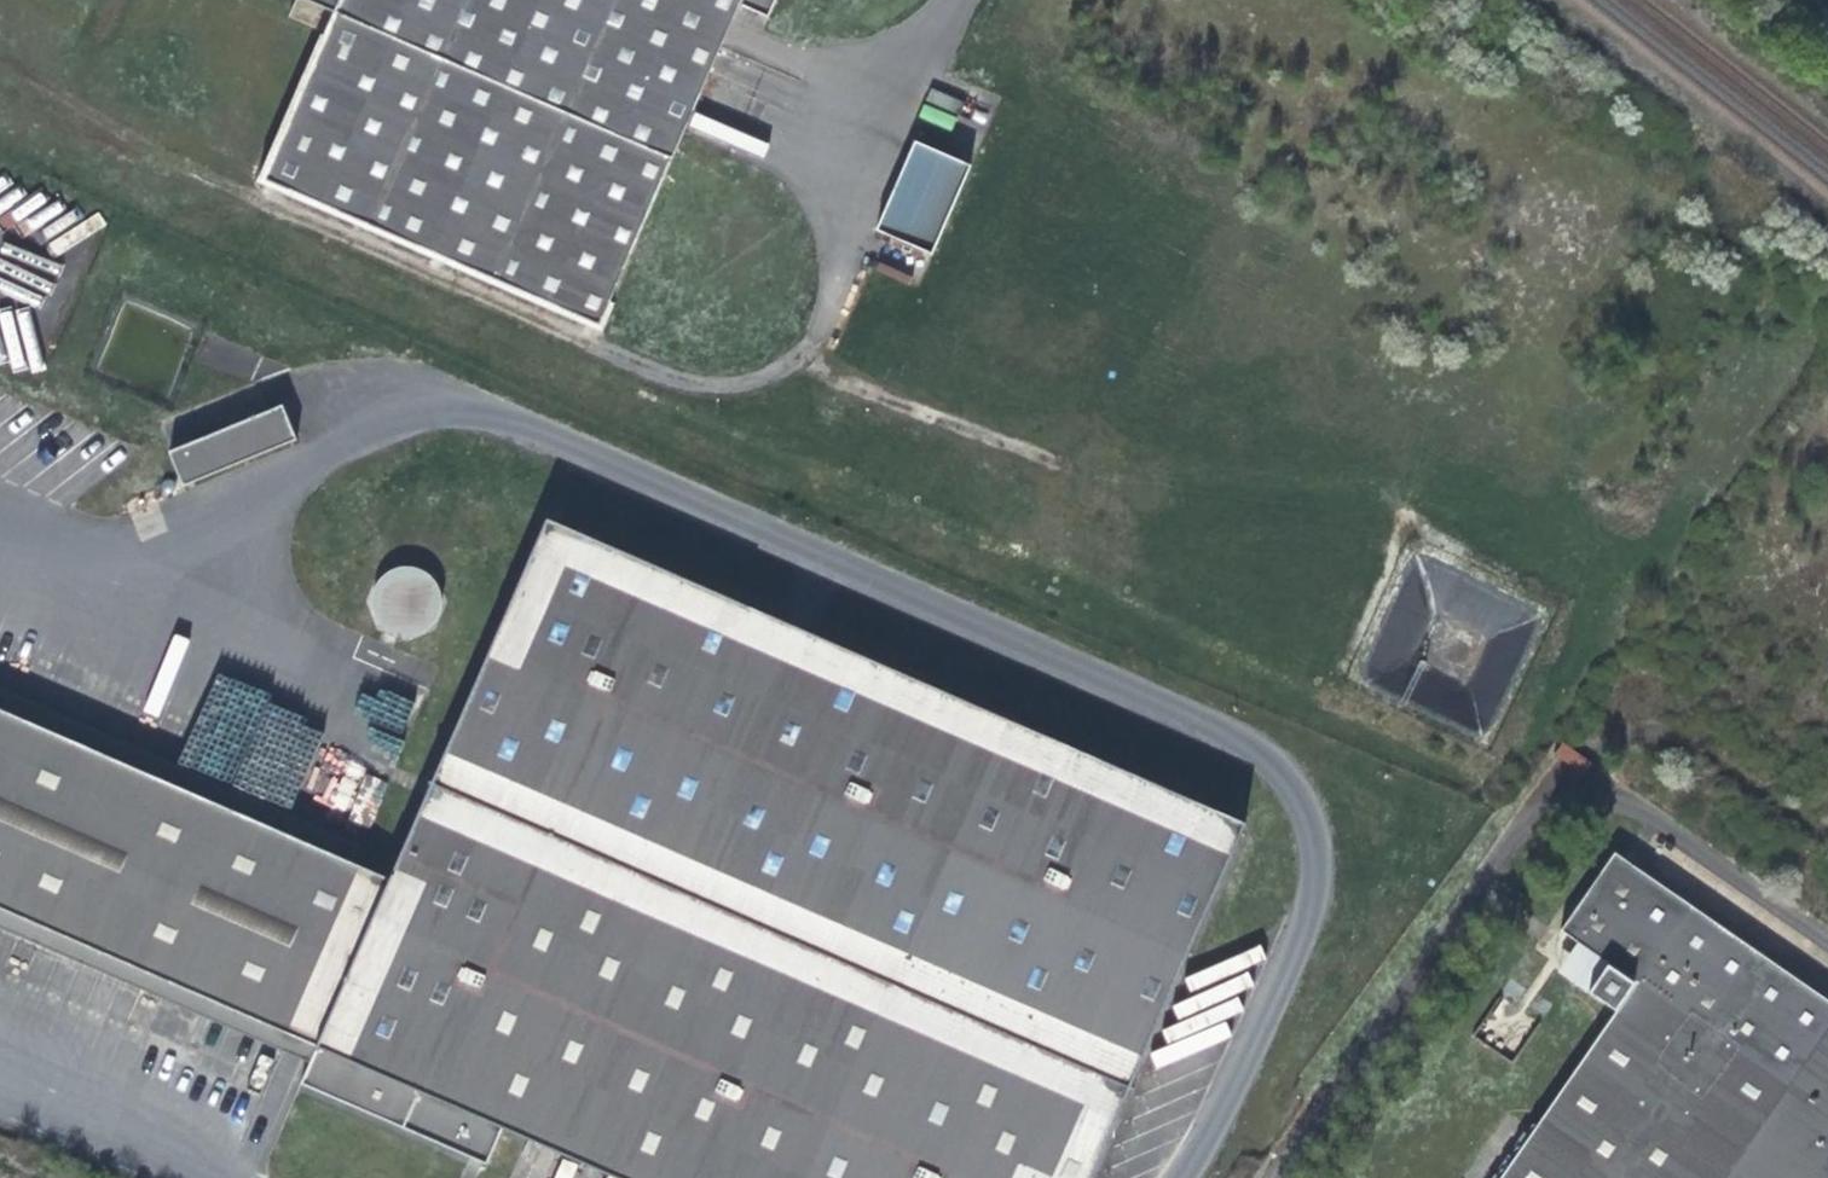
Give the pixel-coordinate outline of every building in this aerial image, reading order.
[(298,1),(290,21),(325,35),(258,185),(602,334),(614,307),(610,305),(740,9),(768,21),(778,0),(295,0),(298,1)] [(970,168),(915,143),(876,233),(931,257),(970,168)] [(297,443),(283,408),(169,455),(184,490),(297,443)] [(318,1049),(310,1066),(302,1086),(488,1167),(504,1130),(615,1177),(1091,1177),(1246,825),(547,521),(390,880),(352,864),(0,711),(0,910),(318,1049)] [(430,578),(423,573),(414,570),(405,569),(396,571),(387,575),(381,581),(375,589),(372,597),(372,606),(373,615),(377,624),(383,631),(391,636),(400,639),(409,639),(418,638),(426,634),(433,628),(438,620),(441,611),(442,602),(440,593),(436,585),(430,578)] [(0,691),(0,711),(352,864),(359,848),(0,691)] [(1631,876),(1576,954),(1624,988),(1604,1015),(1632,1035),(1530,1177),(1827,1177),(1827,1014),(1631,876)] [(0,910),(0,930),(310,1066),(318,1049),(0,910)]
